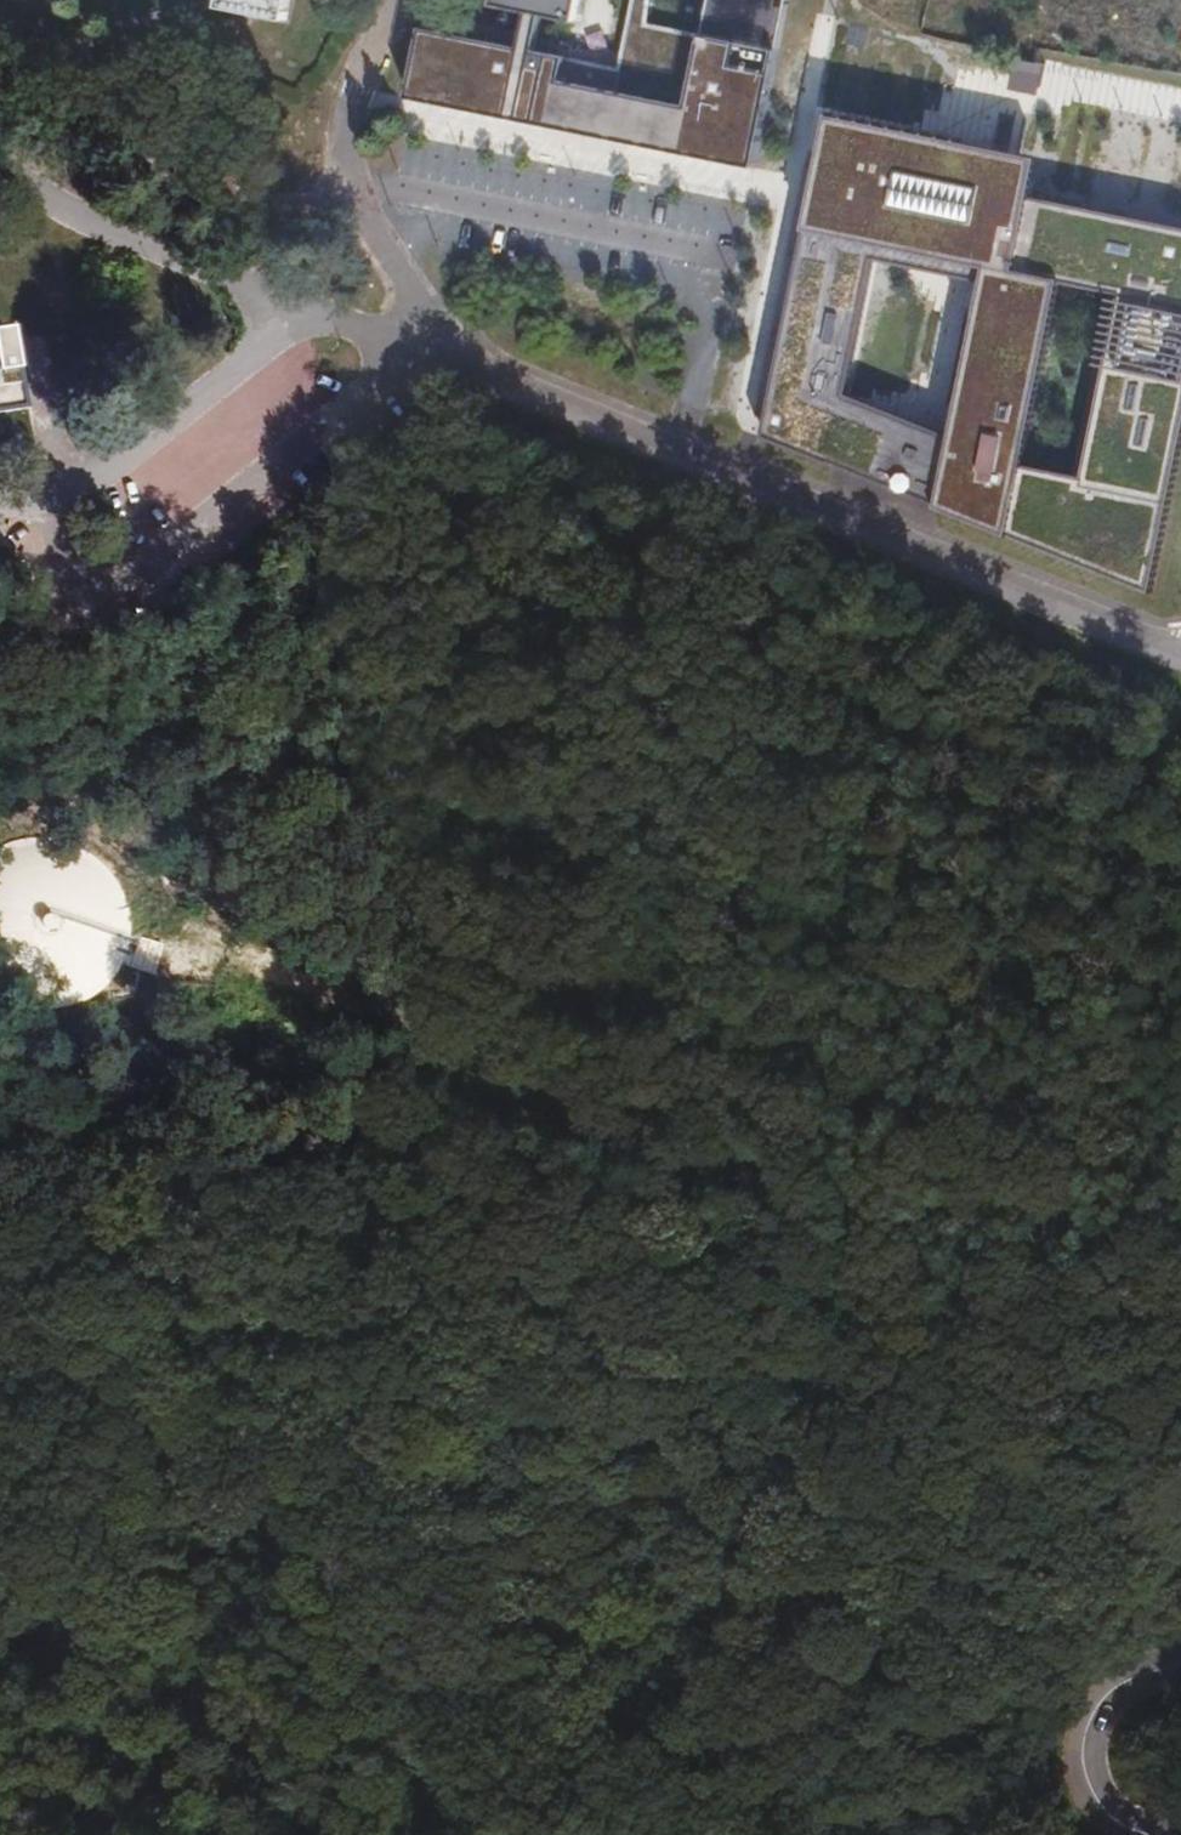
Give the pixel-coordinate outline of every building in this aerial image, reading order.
[(210,9),(276,23),(281,0),(212,0),(210,9)] [(483,8),(521,16),(515,49),(475,41),(415,29),(402,98),(620,143),(747,169),(767,75),(770,61),(784,0),(708,0),(701,35),(642,24),(646,0),(630,0),(617,68),(527,51),(533,18),(572,25),(577,0),(485,0),(483,8)] [(980,16),(1018,18),(1019,0),(981,0),(980,16)] [(1114,0),(1062,0),(1037,150),(1084,158),(1095,92),(1099,92),(1114,0)] [(1180,456),(1180,231),(1035,200),(1043,161),(839,118),(772,434),(874,475),(1153,588),(1180,456)] [(12,413),(0,334),(0,415),(12,413)] [(25,1006),(52,1008),(81,1001),(106,984),(123,959),(131,930),(129,900),(116,873),(95,852),(68,839),(38,836),(11,842),(0,849),(0,996),(25,1006)] [(237,965),(186,948),(177,974),(228,990),(237,965)]
